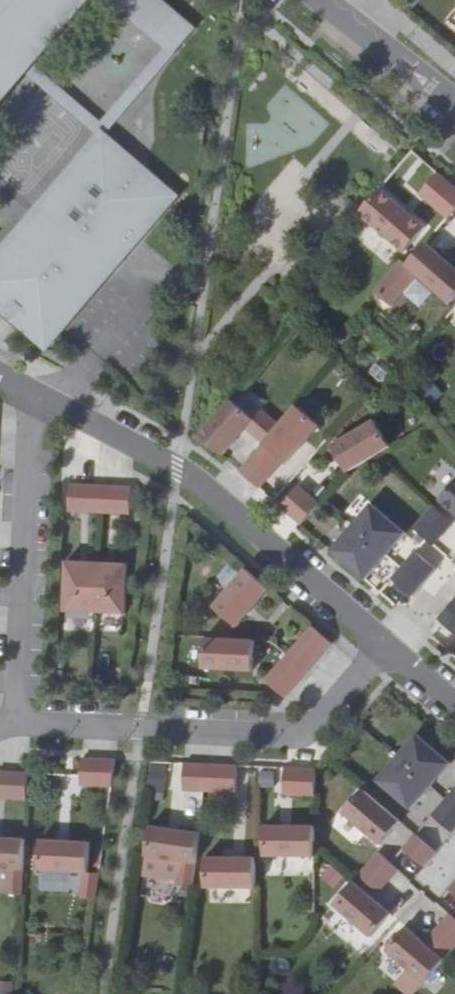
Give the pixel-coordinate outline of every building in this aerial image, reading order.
[(23,69),(20,67),(26,59),(30,62),(56,31),(60,35),(81,11),(77,7),(83,0),(0,0),(0,96),(23,69)] [(157,34),(174,15),(158,0),(117,0),(157,34)] [(192,30),(174,15),(157,34),(169,45),(175,50),(192,30)] [(26,59),(20,67),(23,69),(102,138),(177,52),(175,50),(169,45),(100,124),(30,62),(26,59)] [(308,58),(300,67),(325,90),(333,81),(308,58)] [(102,138),(88,153),(84,149),(38,203),(43,206),(27,224),(23,220),(0,247),(0,305),(7,311),(5,313),(7,315),(13,320),(13,321),(42,346),(55,331),(170,196),(139,170),(133,177),(126,170),(132,163),(102,138)] [(139,170),(132,163),(126,170),(133,177),(139,170)] [(454,209),(454,188),(437,173),(419,194),(447,218),(454,209)] [(425,227),(379,188),(357,213),(403,252),(425,227)] [(43,206),(38,203),(23,220),(27,224),(43,206)] [(442,224),(454,235),(454,210),(442,224)] [(401,260),(374,291),(390,306),(416,275),(448,302),(454,294),(454,268),(425,242),(406,264),(401,260)] [(230,399),(197,438),(201,441),(210,446),(222,456),(246,428),(253,419),(230,399)] [(279,424),(263,443),(283,460),(286,463),(319,425),(296,405),(279,424)] [(253,419),(246,428),(263,443),(279,424),(262,410),(253,419)] [(331,445),(346,472),(389,447),(374,420),(331,445)] [(263,443),(239,471),(259,488),(283,460),(263,443)] [(454,514),(454,480),(438,500),(454,514)] [(101,486),(70,484),(69,511),(99,512),(101,486)] [(131,487),(101,486),(99,512),(130,514),(131,487)] [(281,507),(301,524),(319,503),(299,486),(281,507)] [(405,534),(371,504),(351,527),(385,556),(386,555),(405,534)] [(433,505),(413,528),(433,545),(453,523),(433,505)] [(351,527),(331,550),(365,580),(385,556),(351,527)] [(401,568),(420,585),(435,568),(415,551),(401,568)] [(97,562),(66,561),(64,611),(94,612),(97,562)] [(127,564),(97,562),(94,612),(125,614),(127,564)] [(411,596),(420,585),(401,568),(391,579),(411,596)] [(269,589),(246,569),(213,607),(236,627),(269,589)] [(447,608),(454,615),(454,598),(447,608)] [(447,608),(437,619),(454,634),(454,615),(447,608)] [(331,643),(312,626),(287,655),(307,672),(331,643)] [(254,641),(204,638),(202,669),(252,671),(254,641)] [(285,698),(307,672),(287,655),(265,680),(285,698)] [(417,734),(396,757),(430,787),(450,763),(417,734)] [(396,757),(377,780),(410,810),(430,787),(396,757)] [(115,760),(81,758),(80,784),(111,786),(115,760)] [(205,764),(184,763),(182,790),(202,791),(205,764)] [(237,765),(205,764),(202,791),(236,792),(237,765)] [(166,767),(150,765),(147,790),(163,793),(166,767)] [(267,767),(255,767),(256,784),(267,784),(267,767)] [(315,769),(284,768),(284,796),(315,796),(315,769)] [(0,771),(0,799),(26,800),(27,773),(0,771)] [(445,800),(454,808),(454,788),(445,800)] [(362,790),(342,812),(379,845),(399,822),(362,790)] [(432,815),(452,832),(454,828),(454,808),(445,800),(432,815)] [(315,826),(265,825),(264,856),(314,857),(315,826)] [(197,833),(147,827),(143,858),(193,864),(197,833)] [(415,835),(402,850),(421,867),(434,852),(415,835)] [(0,838),(0,869),(11,869),(23,870),(25,839),(0,838)] [(90,842),(40,840),(38,870),(84,872),(88,872),(90,842)] [(378,852),(358,875),(378,892),(398,870),(378,852)] [(255,857),(205,857),(205,888),(255,888),(255,857)] [(334,887),(343,875),(328,863),(318,876),(334,887)] [(23,870),(11,869),(10,892),(22,892),(23,870)] [(88,872),(84,872),(80,895),(95,897),(99,873),(88,872)] [(391,914),(353,882),(333,904),(371,937),(391,914)] [(429,937),(449,954),(454,946),(454,919),(449,914),(429,937)] [(444,960),(406,927),(386,950),(424,983),(444,960)] [(6,979),(0,980),(0,993),(9,993),(6,979)]
